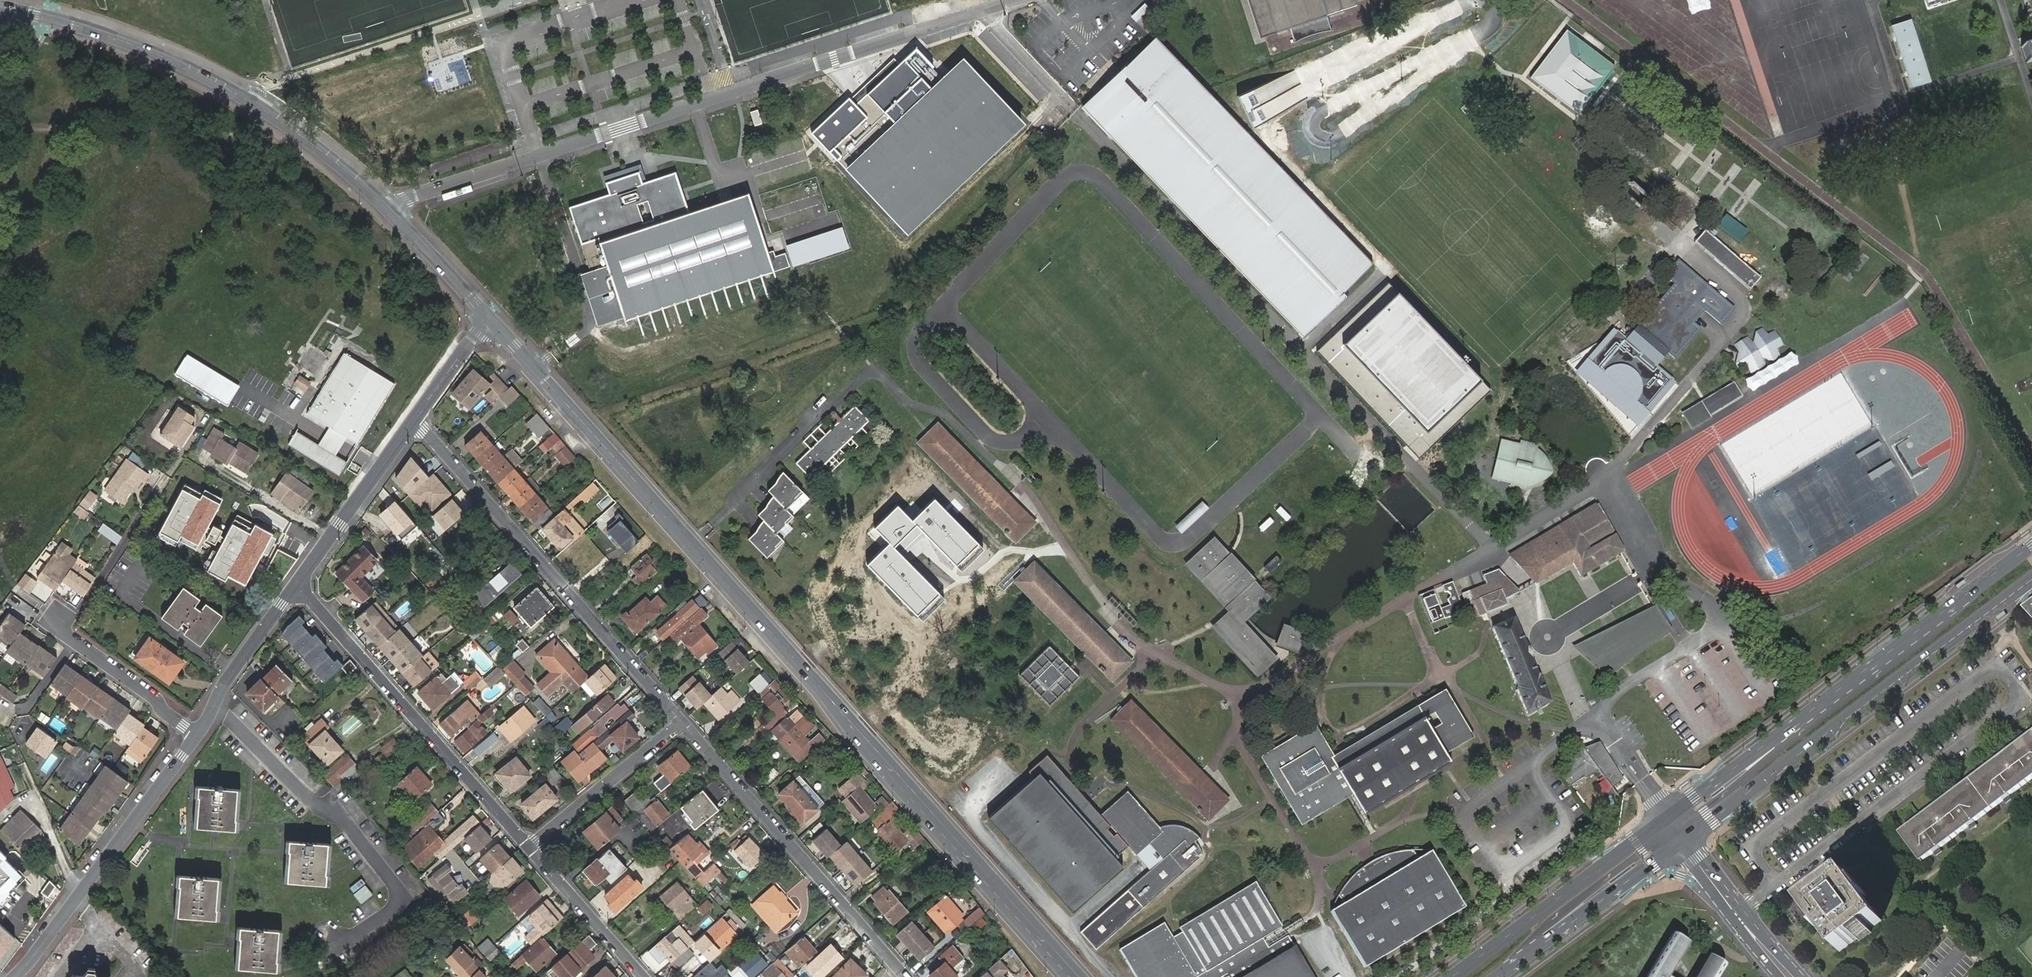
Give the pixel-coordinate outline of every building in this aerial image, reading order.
[(1262,42),(1292,32),(1297,48),(1299,47),(1301,45),(1303,44),(1305,43),(1308,42),(1311,41),(1313,40),(1316,39),(1319,38),(1322,38),(1326,37),(1330,36),(1333,36),(1327,20),(1357,10),(1354,0),(1247,0),(1262,42)] [(1688,8),(1692,14),(1694,13),(1709,9),(1711,7),(1710,1),(1710,0),(1686,0),(1688,8)] [(1927,11),(1957,0),(1923,0),(1927,11)] [(1136,20),(1149,9),(1145,4),(1132,15),(1136,20)] [(1931,83),(1910,22),(1892,28),(1912,89),(1931,83)] [(1580,116),(1588,105),(1589,106),(1615,73),(1614,72),(1617,68),(1583,42),(1569,31),(1532,80),(1580,116)] [(1157,40),(1151,46),(1154,49),(1158,44),(1183,70),(1184,68),(1157,40)] [(1097,97),(1085,108),(1305,338),(1317,327),(1314,324),(1340,299),(1343,302),(1351,295),(1348,292),(1374,266),(1184,68),(1183,70),(1158,44),(1154,49),(1150,45),(1133,61),(1134,62),(1137,65),(1134,68),(1131,65),(1130,65),(1123,72),(1126,75),(1099,100),(1097,97)] [(906,59),(856,106),(847,96),(810,131),(907,234),(1025,123),(965,60),(934,89),(906,59)] [(1123,72),(1097,97),(1099,100),(1126,75),(1123,72)] [(750,113),(754,126),(762,124),(757,111),(750,113)] [(603,177),(605,183),(638,172),(642,182),(646,181),(640,165),(603,177)] [(609,193),(568,207),(589,270),(580,273),(597,324),(623,316),(624,320),(629,318),(628,315),(632,314),(633,317),(765,274),(764,271),(768,270),(769,273),(774,271),(768,253),(749,194),(688,213),(675,171),(646,181),(642,182),(638,172),(605,183),(609,193)] [(1623,192),(1640,208),(1650,197),(1632,182),(1626,181),(1623,184),(1623,192)] [(1704,231),(1694,243),(1750,291),(1760,279),(1704,231)] [(774,251),(768,253),(774,271),(788,266),(784,253),(775,256),(774,251)] [(1698,305),(1702,309),(1719,324),(1732,309),(1676,261),(1663,276),(1673,285),(1624,340),(1614,332),(1588,362),(1599,372),(1610,364),(1622,364),(1633,369),(1641,382),(1641,393),(1640,396),(1649,404),(1670,379),(1654,365),(1665,351),(1673,358),(1698,329),(1690,323),(1686,320),(1698,305)] [(564,264),(555,266),(558,274),(566,272),(564,264)] [(1388,282),(1316,350),(1418,457),(1490,389),(1388,282)] [(1314,324),(1317,327),(1343,302),(1340,299),(1314,324)] [(1690,323),(1702,309),(1698,305),(1686,320),(1690,323)] [(1763,357),(1776,359),(1782,355),(1778,347),(1785,342),(1776,328),(1768,333),(1763,325),(1756,330),(1754,342),(1749,335),(1735,344),(1740,351),(1738,364),(1742,370),(1749,366),(1753,373),(1768,364),(1763,357)] [(394,382),(340,350),(302,414),(323,427),(315,442),(292,428),(284,444),(341,477),(346,470),(354,476),(372,452),(356,443),(394,382)] [(228,405),(240,385),(186,353),(174,373),(228,405)] [(1753,391),(1797,365),(1791,356),(1748,382),(1753,391)] [(1610,364),(1599,372),(1602,374),(1611,368),(1621,368),(1630,373),(1636,381),(1637,392),(1633,401),(1644,410),(1649,404),(1640,396),(1641,393),(1641,382),(1633,369),(1622,364),(1610,364)] [(467,407),(486,384),(471,371),(452,395),(467,407)] [(293,384),(306,391),(311,381),(299,374),(293,384)] [(486,400),(490,405),(499,398),(508,390),(493,374),(490,376),(495,382),(491,387),(495,391),(486,400)] [(1692,428),(1743,397),(1734,383),(1683,414),(1692,428)] [(508,390),(499,398),(506,406),(518,395),(511,387),(508,390)] [(811,479),(815,475),(870,421),(854,405),(795,463),(809,477),(811,479)] [(188,433),(190,434),(195,426),(191,423),(196,416),(180,406),(161,434),(181,447),(187,439),(185,438),(188,433)] [(536,414),(525,425),(531,431),(542,420),(536,414)] [(531,431),(530,431),(537,439),(538,438),(545,431),(549,427),(542,420),(531,431)] [(992,521),(1006,535),(1009,531),(1011,533),(1013,534),(1015,535),(1017,535),(1020,534),(1022,533),(1023,532),(1024,530),(1025,528),(1025,526),(1025,524),(1025,523),(1024,522),(1023,520),(1003,498),(1007,495),(937,423),(917,443),(992,521)] [(233,460),(231,462),(246,472),(258,453),(239,442),(236,446),(222,438),(225,433),(216,428),(203,448),(212,453),(212,455),(226,464),(228,460),(230,458),(233,460)] [(545,431),(538,438),(543,443),(550,436),(545,431)] [(476,458),(491,445),(480,432),(465,445),(476,458)] [(543,443),(541,444),(547,451),(552,446),(560,439),(554,432),(550,436),(543,443)] [(566,445),(560,439),(552,446),(558,452),(566,445)] [(487,470),(502,457),(491,445),(476,458),(487,470)] [(558,452),(552,457),(562,468),(572,460),(576,455),(566,445),(558,452)] [(1500,445),(1491,481),(1509,484),(1508,488),(1524,491),(1526,481),(1530,481),(1537,479),(1542,476),(1545,473),(1543,467),(1540,463),(1537,461),(1532,457),(1533,447),(1519,445),(1518,448),(1500,445)] [(428,477),(409,456),(393,478),(427,515),(430,514),(452,493),(433,474),(428,477)] [(513,469),(502,457),(487,470),(486,471),(489,474),(490,474),(498,482),(513,469)] [(107,490),(124,502),(132,491),(132,489),(135,485),(138,487),(139,488),(144,481),(146,483),(151,476),(130,460),(107,490)] [(289,500),(300,508),(312,491),(307,487),(312,480),(292,465),(272,493),(287,503),(289,500)] [(509,495),(524,481),(513,469),(498,482),(509,495)] [(801,492),(784,473),(767,490),(774,497),(756,514),(764,522),(747,538),(765,557),(782,541),(775,533),(792,516),(785,509),(801,492)] [(519,507),(534,493),(524,481),(509,495),(519,507)] [(585,501),(599,490),(593,483),(580,495),(585,501)] [(132,491),(124,502),(127,504),(138,487),(135,485),(132,489),(132,491)] [(201,498),(183,488),(157,535),(176,545),(179,539),(197,549),(224,498),(206,488),(201,498)] [(87,492),(78,504),(85,509),(94,497),(87,492)] [(554,515),(534,493),(519,507),(538,528),(554,515)] [(1009,531),(1006,535),(1014,544),(1035,525),(1007,495),(1003,498),(1023,520),(1024,522),(1025,523),(1025,524),(1025,526),(1025,528),(1024,530),(1023,532),(1022,533),(1020,534),(1017,535),(1015,535),(1013,534),(1011,533),(1009,531)] [(463,512),(451,497),(430,514),(443,529),(463,512)] [(984,548),(934,498),(912,520),(896,504),(873,527),(887,541),(864,564),(922,621),(945,599),(899,553),(923,529),(962,569),(984,548)] [(393,499),(376,514),(395,536),(412,520),(393,499)] [(298,511),(300,508),(289,500),(287,503),(298,511)] [(1208,509),(1201,502),(1174,527),(1181,534),(1186,529),(1181,524),(1198,508),(1203,514),(1208,509)] [(573,506),(570,503),(540,530),(545,536),(549,533),(561,548),(573,537),(576,540),(586,532),(568,510),(573,506)] [(1623,549),(1596,503),(1509,555),(1532,584),(1573,560),(1581,574),(1623,549)] [(1186,529),(1203,514),(1198,508),(1181,524),(1186,529)] [(617,521),(606,531),(625,554),(640,542),(634,535),(622,521),(625,519),(619,512),(613,516),(617,521)] [(250,533),(231,523),(206,570),(225,580),(228,574),(245,584),(273,533),(255,524),(250,533)] [(1213,538),(1189,561),(1202,576),(1227,553),(1213,538)] [(61,541),(58,547),(66,553),(70,547),(61,541)] [(56,546),(36,576),(55,589),(62,580),(74,563),(77,560),(66,553),(58,547),(56,546)] [(657,557),(659,555),(651,546),(643,554),(644,555),(632,566),(639,573),(637,575),(637,578),(640,583),(643,583),(664,565),(657,557)] [(367,602),(377,592),(364,578),(380,562),(367,548),(341,576),(367,602)] [(418,552),(407,561),(411,566),(421,557),(418,552)] [(1229,555),(1205,578),(1227,602),(1252,579),(1229,555)] [(421,557),(411,566),(414,569),(424,560),(421,557)] [(1105,634),(1033,562),(1013,582),(1089,659),(1104,674),(1108,670),(1110,672),(1112,673),(1114,673),(1116,673),(1118,672),(1120,671),(1121,669),(1122,668),(1123,666),(1123,664),(1123,662),(1122,661),(1122,659),(1120,658),(1102,638),(1105,634)] [(74,563),(62,580),(83,595),(95,578),(74,563)] [(482,608),(520,575),(512,565),(474,598),(482,608)] [(1482,617),(1506,605),(1505,601),(1519,593),(1500,569),(1484,574),(1487,584),(1463,592),(1467,604),(1474,601),(1479,616),(1482,615),(1482,617)] [(443,571),(428,584),(434,592),(449,579),(443,571)] [(24,572),(16,583),(27,591),(35,580),(24,572)] [(1957,589),(1965,583),(1963,580),(1955,586),(1957,589)] [(1254,582),(1229,606),(1243,621),(1248,616),(1268,597),(1254,582)] [(1453,583),(1443,586),(1445,593),(1446,593),(1446,592),(1447,592),(1448,592),(1448,593),(1449,593),(1449,594),(1450,594),(1450,595),(1450,596),(1450,597),(1450,598),(1449,598),(1449,599),(1448,599),(1448,600),(1447,600),(1450,606),(1440,609),(1434,594),(1423,598),(1432,622),(1443,618),(1444,619),(1463,612),(1453,583)] [(185,589),(183,587),(161,617),(164,620),(185,589)] [(530,627),(553,606),(537,588),(514,608),(530,627)] [(185,589),(164,620),(178,629),(181,625),(183,622),(189,626),(186,630),(183,633),(196,643),(218,612),(205,603),(200,610),(195,606),(199,599),(185,589)] [(636,623),(641,629),(666,606),(658,596),(650,603),(647,599),(628,615),(626,613),(622,617),(631,628),(636,623)] [(375,601),(354,620),(412,687),(431,671),(420,658),(423,655),(375,601)] [(663,638),(697,608),(691,601),(657,631),(663,638)] [(1628,623),(1656,606),(1670,630),(1613,664),(1600,640),(1617,630),(1614,625),(1596,635),(1583,642),(1587,648),(1602,671),(1606,677),(1616,669),(1673,631),(1658,604),(1657,602),(1625,619),(1628,623)] [(1670,630),(1656,606),(1628,623),(1630,627),(1619,634),(1617,630),(1600,640),(1613,664),(1670,630)] [(678,641),(682,637),(698,655),(705,648),(708,651),(716,644),(697,623),(707,615),(701,608),(671,634),(678,641)] [(518,619),(510,610),(505,615),(513,624),(518,619)] [(1998,620),(2006,614),(2004,611),(1996,617),(1998,620)] [(0,623),(0,638),(9,645),(9,644),(18,631),(24,623),(8,612),(0,623)] [(222,615),(218,612),(196,643),(200,646),(222,615)] [(494,613),(480,625),(485,631),(486,633),(500,619),(494,613)] [(1228,613),(1216,625),(1260,672),(1272,660),(1228,613)] [(305,621),(299,614),(287,625),(282,634),(324,682),(344,664),(338,657),(335,659),(325,648),(328,646),(316,633),(313,636),(302,624),(305,621)] [(1491,629),(1518,688),(1516,689),(1527,713),(1550,703),(1538,677),(1537,677),(1529,658),(1530,658),(1526,648),(1525,648),(1511,619),(1491,629)] [(181,625),(186,630),(189,626),(183,622),(181,625)] [(636,633),(641,629),(636,623),(631,628),(636,633)] [(1277,641),(1276,645),(1297,653),(1305,632),(1283,624),(1277,641)] [(485,631),(480,625),(469,635),(474,640),(485,631)] [(37,644),(18,631),(9,644),(9,645),(5,649),(24,662),(25,661),(37,644)] [(1108,670),(1104,674),(1113,683),(1133,663),(1105,634),(1102,638),(1120,658),(1122,659),(1122,661),(1123,662),(1123,664),(1123,666),(1122,668),(1121,669),(1120,671),(1118,672),(1116,673),(1114,673),(1112,673),(1110,672),(1108,670)] [(419,635),(412,642),(423,655),(431,648),(419,635)] [(149,638),(141,649),(146,652),(139,661),(168,682),(176,671),(171,668),(178,659),(149,638)] [(517,645),(524,653),(530,647),(523,640),(517,645)] [(585,681),(588,679),(554,640),(537,655),(551,672),(538,684),(547,695),(563,679),(573,692),(581,685),(585,681)] [(734,648),(729,642),(718,652),(736,672),(748,660),(736,647),(734,648)] [(56,656),(37,643),(37,644),(25,661),(33,666),(34,670),(42,676),(56,656)] [(1051,708),(1081,678),(1075,673),(1050,647),(1020,677),(1051,708)] [(141,649),(134,658),(139,661),(146,652),(141,649)] [(520,650),(510,658),(513,661),(522,653),(520,650)] [(183,662),(178,659),(171,668),(176,671),(183,662)] [(65,662),(52,682),(68,694),(81,673),(65,662)] [(534,688),(512,662),(502,670),(526,696),(534,688)] [(358,668),(353,663),(344,670),(349,676),(358,668)] [(611,672),(605,665),(588,679),(585,681),(595,693),(597,695),(613,681),(608,675),(611,672)] [(499,666),(485,679),(490,685),(504,673),(502,670),(499,666)] [(280,697),(281,698),(296,684),(280,667),(265,682),(280,697)] [(449,676),(459,688),(464,684),(453,672),(449,676)] [(68,694),(67,695),(84,706),(85,705),(98,685),(81,673),(68,694)] [(476,673),(464,684),(468,690),(481,678),(476,673)] [(758,692),(769,683),(759,673),(748,682),(758,692)] [(433,711),(459,688),(449,676),(446,679),(441,674),(419,694),(433,711)] [(691,676),(680,686),(686,692),(684,694),(697,708),(704,701),(709,696),(691,676)] [(775,712),(779,708),(788,700),(779,689),(781,687),(774,679),(769,683),(758,692),(757,693),(775,712)] [(280,697),(265,682),(264,681),(250,694),(257,701),(266,711),(280,697)] [(595,693),(585,681),(581,685),(591,696),(595,693)] [(98,685),(85,705),(101,716),(102,715),(114,696),(98,685)] [(6,687),(1,694),(11,701),(16,694),(6,687)] [(727,694),(720,687),(709,696),(704,701),(720,719),(736,704),(727,694)] [(733,688),(727,694),(736,704),(742,699),(733,688)] [(1434,710),(1451,700),(1443,688),(1417,704),(1419,708),(1424,716),(1427,714),(1434,710)] [(131,708),(114,696),(102,715),(118,726),(128,711),(131,708)] [(269,716),(284,701),(281,698),(280,697),(266,711),(257,701),(256,702),(269,716)] [(469,726),(485,713),(472,698),(441,725),(454,740),(469,726)] [(1333,761),(1352,793),(1353,792),(1365,812),(1452,761),(1447,752),(1473,736),(1451,700),(1434,710),(1440,722),(1431,727),(1425,718),(1428,716),(1427,714),(1424,716),(1419,708),(1333,761)] [(1201,772),(1131,701),(1110,722),(1199,812),(1202,808),(1204,810),(1206,810),(1208,811),(1211,810),(1213,810),(1215,808),(1216,807),(1217,805),(1218,804),(1218,802),(1218,801),(1218,799),(1218,798),(1217,796),(1216,795),(1198,774),(1201,772)] [(603,711),(597,704),(574,724),(572,726),(578,733),(603,711)] [(1330,757),(1333,761),(1419,708),(1417,704),(1330,757)] [(535,722),(524,708),(500,729),(511,743),(535,722)] [(803,716),(805,714),(799,708),(793,713),(796,718),(791,722),(779,708),(775,712),(762,724),(767,729),(771,726),(773,728),(771,730),(778,738),(803,716)] [(493,714),(489,709),(485,713),(469,726),(471,729),(456,742),(466,754),(487,735),(479,726),(481,723),(483,724),(493,714)] [(145,722),(128,711),(118,726),(115,731),(131,742),(142,726),(145,722)] [(612,716),(609,711),(599,720),(603,724),(612,716)] [(624,715),(594,742),(601,749),(613,739),(622,750),(638,736),(627,722),(629,720),(624,715)] [(812,726),(803,716),(778,738),(792,754),(806,742),(808,740),(803,735),(812,726)] [(568,717),(555,728),(562,734),(572,726),(574,724),(568,717)] [(305,738),(314,748),(332,766),(345,753),(328,734),(333,729),(325,720),(305,738)] [(596,723),(574,743),(579,748),(601,730),(596,723)] [(757,738),(767,729),(762,724),(752,733),(757,738)] [(1347,796),(1352,793),(1333,761),(1330,757),(1312,725),(1306,728),(1322,755),(1320,757),(1325,764),(1327,763),(1347,796)] [(158,737),(142,726),(131,742),(126,750),(142,762),(158,737)] [(37,727),(26,744),(46,757),(57,741),(37,727)] [(1301,824),(1347,796),(1327,763),(1325,764),(1320,757),(1322,755),(1306,728),(1260,756),(1301,824)] [(827,736),(824,733),(819,737),(818,735),(808,744),(812,749),(827,736)] [(1902,837),(2031,742),(2031,738),(2024,743),(2017,733),(2011,738),(2018,747),(1989,768),(1982,759),(1976,763),(1983,773),(1954,795),(1947,785),(1941,789),(1948,799),(1919,820),(1911,811),(1906,815),(1912,825),(1900,834),(1902,837)] [(498,741),(493,735),(475,750),(480,756),(498,741)] [(397,737),(384,747),(391,756),(403,746),(397,737)] [(579,753),(575,748),(560,760),(578,780),(595,766),(594,764),(605,755),(601,749),(594,742),(593,740),(579,753)] [(68,742),(63,748),(69,752),(70,751),(74,746),(68,742)] [(806,742),(792,754),(798,761),(812,749),(808,744),(806,742)] [(1902,837),(1923,862),(1932,852),(1934,855),(1940,851),(1938,847),(1967,826),(1969,830),(1976,825),(1973,822),(2002,800),(2005,804),(2011,800),(2008,796),(2031,778),(2031,742),(1902,837)] [(76,755),(81,747),(80,746),(74,746),(70,751),(76,755)] [(1570,768),(1561,776),(1569,787),(1583,777),(1585,780),(1598,770),(1611,787),(1621,780),(1603,754),(1599,750),(1595,748),(1590,748),(1587,748),(1584,749),(1566,763),(1570,768)] [(658,768),(671,783),(690,767),(676,752),(658,768)] [(350,755),(329,773),(338,785),(345,778),(350,785),(365,772),(350,755)] [(578,781),(608,757),(605,755),(594,764),(595,766),(578,780),(578,781)] [(1096,949),(1199,856),(1198,855),(1201,852),(1199,846),(1195,841),(1199,837),(1193,831),(1185,827),(1175,824),(1166,825),(1158,826),(1127,791),(1101,815),(1100,815),(1089,802),(1086,805),(1078,795),(1080,793),(1046,755),(1028,772),(1033,778),(988,818),(1073,912),(1123,867),(1115,858),(1128,846),(1135,854),(1149,842),(1163,858),(1080,932),(1096,949)] [(509,792),(530,775),(516,758),(495,775),(509,792)] [(13,797),(8,788),(14,785),(0,759),(0,810),(13,797)] [(106,765),(84,798),(103,812),(105,813),(128,781),(106,765)] [(751,766),(745,771),(750,776),(755,771),(751,766)] [(399,785),(413,801),(432,784),(419,768),(399,785)] [(1206,777),(1202,773),(1201,772),(1198,774),(1216,795),(1217,796),(1218,798),(1218,799),(1218,801),(1218,802),(1218,804),(1217,805),(1216,807),(1215,808),(1213,810),(1211,810),(1208,811),(1206,810),(1204,810),(1202,808),(1199,812),(1208,821),(1229,800),(1206,777)] [(863,784),(864,783),(856,774),(840,788),(848,797),(857,789),(863,784)] [(799,788),(803,785),(805,783),(799,776),(779,794),(802,822),(821,805),(812,795),(808,798),(799,788)] [(533,819),(557,798),(545,784),(522,805),(533,819)] [(866,787),(863,784),(857,789),(860,792),(866,787)] [(217,787),(199,786),(199,796),(205,796),(204,808),(199,808),(198,824),(213,825),(213,827),(237,829),(237,819),(236,818),(237,788),(223,787),(223,785),(217,785),(217,787)] [(409,805),(413,801),(399,785),(395,788),(409,805)] [(812,795),(803,785),(799,788),(808,798),(812,795)] [(199,786),(195,786),(195,796),(196,796),(195,824),(198,824),(199,808),(204,808),(205,796),(199,796),(199,786)] [(701,789),(680,807),(692,821),(689,823),(694,829),(718,809),(701,789)] [(857,789),(848,797),(845,799),(863,819),(875,809),(860,792),(857,789)] [(625,800),(637,813),(639,811),(650,801),(647,797),(641,802),(633,793),(625,800)] [(1080,793),(1078,795),(1086,805),(1089,802),(1085,798),(1080,793)] [(650,801),(639,811),(643,814),(646,812),(659,800),(656,797),(650,801)] [(84,798),(71,814),(91,828),(103,812),(84,798)] [(882,811),(887,806),(880,798),(875,803),(882,811)] [(843,801),(842,802),(859,822),(863,819),(845,799),(843,801)] [(659,800),(646,812),(656,824),(669,813),(659,800)] [(882,811),(879,813),(886,822),(889,820),(897,813),(890,804),(887,806),(882,811)] [(412,836),(438,813),(432,806),(416,819),(405,829),(412,836)] [(599,849),(628,824),(613,808),(585,832),(599,849)] [(22,811),(1,831),(20,850),(41,829),(22,811)] [(639,811),(637,813),(636,814),(651,831),(655,829),(643,814),(639,811)] [(439,813),(425,826),(427,828),(429,831),(432,829),(433,831),(434,830),(446,820),(439,813)] [(869,822),(894,851),(904,842),(906,840),(901,835),(889,820),(886,822),(879,813),(869,822)] [(91,828),(71,814),(60,830),(79,844),(85,837),(83,836),(85,833),(86,834),(91,828)] [(423,837),(408,851),(419,867),(435,853),(441,860),(442,859),(454,849),(465,839),(482,825),(475,817),(445,843),(442,846),(431,833),(424,839),(423,837)] [(477,853),(494,838),(482,825),(465,839),(477,853)] [(429,831),(427,828),(405,848),(408,851),(423,837),(424,839),(431,833),(442,846),(445,843),(434,830),(433,831),(432,829),(429,831)] [(910,828),(901,835),(906,840),(904,842),(911,851),(922,842),(910,828)] [(826,829),(812,841),(827,858),(828,856),(840,845),(826,829)] [(692,859),(698,853),(688,842),(691,839),(688,835),(674,847),(669,851),(696,880),(704,873),(694,862),(691,864),(689,861),(692,859)] [(732,847),(748,866),(762,854),(746,835),(732,847)] [(669,851),(674,847),(667,838),(662,842),(669,851)] [(286,880),(288,880),(304,881),(305,871),(289,870),(290,862),(294,862),(295,850),(309,851),(310,842),(310,840),(287,839),(286,849),(288,850),(286,880)] [(701,851),(691,839),(688,842),(698,853),(701,851)] [(305,871),(304,881),(327,882),(328,872),(326,872),(329,841),(314,840),(314,842),(310,842),(309,851),(295,850),(294,862),(290,862),(289,870),(305,871)] [(840,845),(828,856),(855,886),(871,872),(845,842),(840,845)] [(512,858),(499,843),(480,859),(493,874),(512,858)] [(917,854),(923,861),(927,858),(920,850),(917,854)] [(1336,908),(1331,911),(1365,968),(1464,908),(1430,852),(1417,860),(1412,851),(1405,851),(1391,854),(1375,859),(1370,863),(1364,866),(1355,873),(1349,880),(1345,885),(1338,896),(1343,904),(1336,908)] [(0,854),(0,903),(1,903),(25,878),(0,854)] [(493,874),(490,877),(489,883),(493,888),(503,889),(523,871),(512,858),(493,874)] [(594,886),(608,873),(597,860),(583,873),(594,886)] [(702,886),(720,870),(714,864),(704,873),(696,880),(702,886)] [(434,884),(448,901),(453,897),(457,901),(468,891),(462,884),(459,885),(450,873),(452,871),(448,865),(436,875),(440,880),(434,884)] [(1823,890),(1806,903),(1815,915),(1823,927),(1840,950),(1858,937),(1869,929),(1881,920),(1863,897),(1855,886),(1846,873),(1834,882),(1823,890)] [(201,876),(190,876),(178,875),(177,885),(178,885),(177,916),(195,917),(195,907),(181,906),(181,897),(186,897),(186,885),(201,886),(202,878),(201,876)] [(615,912),(642,888),(636,880),(633,883),(628,876),(605,897),(610,903),(608,905),(615,912)] [(195,907),(195,917),(219,918),(220,908),(218,908),(220,877),(204,877),(205,878),(202,878),(201,886),(186,885),(186,897),(181,897),(181,906),(195,907)] [(1820,885),(1823,890),(1834,882),(1830,878),(1820,885)] [(696,908),(698,906),(677,882),(661,897),(682,921),(696,908)] [(519,905),(525,912),(539,899),(525,883),(504,902),(512,911),(519,905)] [(1293,943),(1289,937),(1268,950),(1265,945),(1261,940),(1283,927),(1256,883),(1181,929),(1183,933),(1174,939),(1165,924),(1120,951),(1136,976),(1314,976),(1296,948),(1294,949),(1291,945),(1293,943)] [(1855,886),(1863,897),(1866,895),(1858,884),(1855,886)] [(756,900),(779,926),(795,912),(772,886),(756,900)] [(113,894),(106,888),(99,896),(107,903),(113,894)] [(873,905),(891,926),(905,914),(887,892),(884,895),(880,889),(871,897),(875,902),(873,905)] [(495,906),(502,899),(496,892),(489,899),(495,906)] [(927,914),(940,930),(944,927),(947,931),(958,921),(953,915),(955,913),(949,906),(953,902),(948,897),(927,914)] [(698,906),(696,908),(703,916),(714,906),(707,898),(698,906)] [(547,900),(527,918),(536,930),(535,931),(541,939),(543,937),(563,919),(547,900)] [(779,926),(756,900),(751,905),(774,931),(779,926)] [(518,918),(525,912),(519,905),(512,911),(518,918)] [(728,914),(722,907),(712,916),(717,923),(728,914)] [(472,910),(457,923),(465,934),(468,931),(471,928),(480,920),(472,910)] [(968,929),(978,920),(972,913),(962,922),(968,929)] [(1819,929),(1823,927),(1815,915),(1811,918),(1819,929)] [(719,952),(736,936),(728,927),(732,923),(727,917),(705,936),(706,938),(719,952)] [(1796,934),(1805,927),(1800,919),(1791,926),(1796,934)] [(910,922),(896,934),(919,960),(934,949),(910,922)] [(13,935),(0,923),(0,953),(13,935)] [(262,926),(239,925),(239,936),(238,966),(256,968),(257,957),(242,956),(242,948),(247,948),(248,937),(261,937),(262,929),(262,926)] [(257,957),(256,968),(279,969),(280,958),(278,958),(281,928),(266,927),(265,929),(262,929),(261,937),(248,937),(247,948),(242,948),(242,956),(257,957)] [(1869,929),(1858,937),(1862,942),(1872,934),(1869,929)] [(671,964),(684,952),(675,941),(678,939),(672,933),(657,947),(671,964)] [(815,949),(803,935),(786,952),(797,965),(815,949)] [(1680,948),(1683,950),(1686,945),(1669,935),(1669,936),(1644,976),(1663,976),(1664,975),(1680,948)] [(555,968),(563,976),(580,976),(583,974),(581,971),(595,958),(590,952),(598,945),(590,936),(555,968)] [(541,939),(514,963),(517,967),(526,959),(537,971),(557,954),(543,937),(541,939)] [(706,938),(703,940),(715,955),(719,952),(706,938)] [(483,955),(494,945),(489,939),(478,949),(483,955)] [(497,969),(502,974),(510,967),(499,954),(504,949),(498,943),(484,956),(489,961),(487,962),(495,971),(497,969)] [(805,969),(814,976),(822,976),(842,957),(830,944),(805,969)] [(448,958),(462,973),(458,976),(487,976),(480,970),(473,962),(475,960),(470,956),(460,946),(448,958)] [(929,976),(930,976),(955,976),(948,970),(961,958),(951,947),(939,958),(943,963),(929,976)] [(689,948),(684,952),(671,964),(677,970),(694,955),(689,948)] [(1683,950),(1680,948),(1664,975),(1663,976),(1667,976),(1683,950)] [(768,963),(757,949),(739,965),(750,976),(752,976),(768,963)] [(473,953),(470,956),(475,960),(473,962),(480,970),(485,965),(473,953)] [(1006,972),(1011,967),(1002,956),(978,976),(1010,976),(1006,972)] [(961,970),(968,960),(964,957),(956,967),(961,970)] [(1722,967),(1705,957),(1702,962),(1705,963),(1697,976),(1716,976),(1722,967)] [(778,959),(773,963),(777,968),(782,963),(778,959)] [(867,975),(851,960),(834,976),(865,976),(867,975)] [(692,976),(723,976),(728,972),(721,964),(715,969),(709,962),(692,976)] [(1693,976),(1697,976),(1705,963),(1702,962),(1693,976)] [(773,963),(765,971),(770,976),(786,976),(777,968),(773,963)] [(777,968),(786,976),(794,976),(782,963),(777,968)] [(613,976),(616,976),(607,966),(605,968),(613,976)] [(595,976),(613,976),(605,968),(595,976)] [(86,969),(82,975),(98,976),(94,970),(86,969)]
